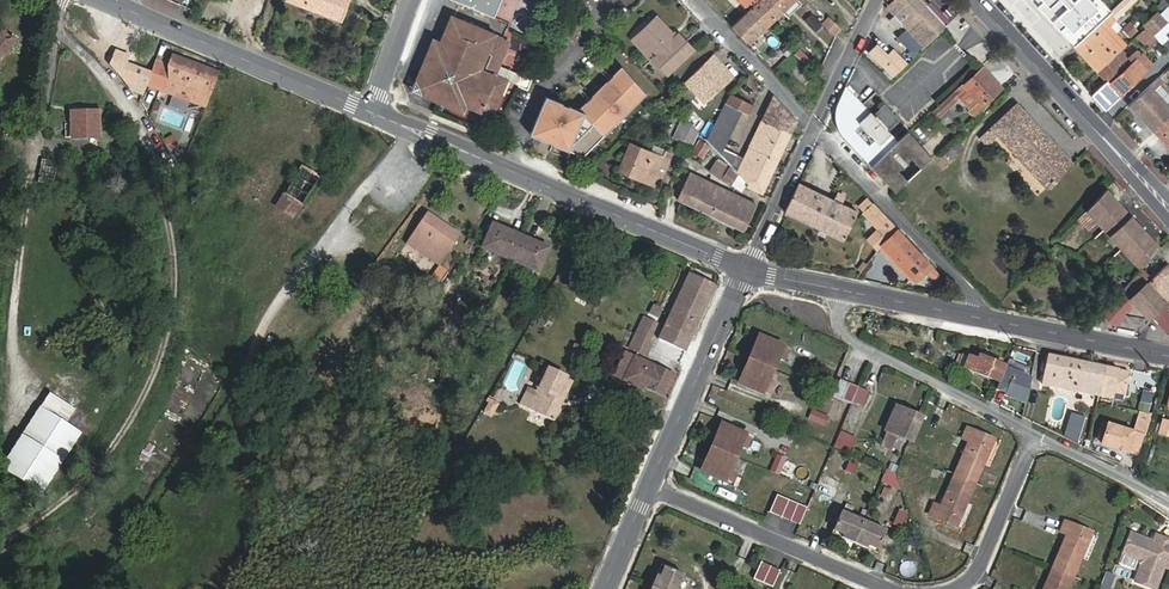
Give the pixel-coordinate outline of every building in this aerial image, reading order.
[(341,23),(349,0),(286,0),(285,1),(341,23)] [(456,2),(481,13),(486,0),(457,0),(456,2)] [(500,4),(494,0),(486,0),(481,13),(493,19),(500,4)] [(749,9),(750,8),(758,0),(741,0),(749,9)] [(750,8),(768,26),(783,11),(773,0),(758,0),(750,8)] [(783,11),(794,0),(773,0),(783,11)] [(886,7),(894,15),(901,22),(904,25),(926,5),(921,0),(894,0),(886,7)] [(1075,45),(1111,13),(1099,0),(1033,0),(1075,45)] [(1111,13),(1116,20),(1137,0),(1124,0),(1111,13)] [(935,14),(926,5),(904,25),(906,28),(912,34),(913,35),(935,14)] [(1146,27),(1153,34),(1166,21),(1168,23),(1168,5),(1160,14),(1158,12),(1144,25),(1146,27)] [(749,9),(734,23),(732,25),(749,43),(768,26),(750,8),(749,9)] [(426,89),(467,105),(478,109),(493,115),(507,80),(496,75),(500,63),(509,41),(501,39),(503,36),(450,14),(439,40),(423,81),(426,89)] [(813,14),(806,20),(817,31),(823,25),(813,14)] [(946,26),(935,14),(913,35),(922,44),(924,47),(946,26)] [(901,22),(894,15),(889,19),(896,26),(901,22)] [(831,17),(824,24),(835,35),(841,28),(831,17)] [(673,39),(669,35),(654,19),(637,35),(655,55),(652,58),(667,74),(691,51),(677,35),(673,39)] [(1115,44),(1121,38),(1103,19),(1098,23),(1097,25),(1115,44)] [(1075,45),(1099,72),(1122,50),(1127,45),(1121,38),(1115,44),(1097,25),(1086,35),(1075,45)] [(1146,27),(1138,35),(1149,48),(1158,39),(1153,34),(1146,27)] [(908,38),(912,34),(906,28),(902,32),(908,38)] [(677,35),(673,31),(669,35),(673,39),(677,35)] [(913,35),(912,34),(908,38),(918,48),(922,44),(913,35)] [(649,61),(652,58),(655,55),(637,35),(631,41),(649,61)] [(464,112),(467,105),(426,89),(423,81),(439,40),(432,38),(416,78),(423,96),(464,112)] [(708,44),(695,55),(704,64),(713,55),(716,52),(708,44)] [(870,51),(894,76),(906,64),(895,54),(892,51),(887,56),(877,45),(870,51)] [(1099,72),(1108,82),(1120,96),(1154,64),(1143,52),(1140,55),(1136,51),(1129,56),(1122,50),(1099,72)] [(898,51),(895,54),(906,64),(908,62),(898,51)] [(730,67),(716,52),(713,55),(727,69),(730,67)] [(218,72),(174,55),(170,65),(171,79),(181,83),(177,92),(191,97),(190,100),(205,106),(218,72)] [(704,64),(695,55),(680,70),(688,80),(704,64)] [(713,55),(704,64),(717,79),(727,69),(713,55)] [(496,75),(507,80),(517,71),(500,63),(496,75)] [(130,64),(125,76),(135,89),(143,93),(151,72),(130,64)] [(704,64),(688,80),(693,85),(701,94),(717,79),(704,64)] [(570,102),(553,141),(585,154),(649,92),(623,65),(614,73),(618,77),(611,83),(608,80),(593,94),(596,97),(589,104),(586,100),(580,106),(570,102)] [(978,100),(973,105),(978,109),(1002,86),(983,65),(959,89),(962,93),(967,88),(978,100)] [(507,80),(519,85),(524,73),(517,71),(507,80)] [(519,85),(521,85),(528,89),(533,77),(524,73),(519,85)] [(618,77),(614,73),(608,80),(611,83),(618,77)] [(1168,116),(1168,107),(1162,100),(1152,89),(1160,80),(1158,78),(1129,106),(1153,132),(1168,116)] [(167,90),(176,94),(177,92),(181,83),(171,79),(167,90)] [(1108,82),(1094,96),(1106,109),(1120,96),(1108,82)] [(701,94),(693,85),(687,91),(697,102),(703,96),(701,94)] [(844,136),(872,167),(900,141),(846,85),(837,104),(838,122),(840,128),(844,136)] [(962,93),(973,105),(978,100),(967,88),(962,93)] [(954,90),(937,107),(941,111),(959,95),(954,90)] [(531,132),(553,141),(570,102),(547,93),(531,132)] [(593,94),(586,100),(589,104),(596,97),(593,94)] [(732,94),(727,104),(742,112),(748,115),(753,105),(732,94)] [(797,121),(774,97),(763,120),(790,134),(797,121)] [(1050,187),(1075,163),(1018,102),(983,135),(990,142),(998,134),(1050,187)] [(727,104),(715,129),(730,136),(742,112),(727,104)] [(65,110),(66,138),(94,137),(92,109),(65,110)] [(1168,129),(1168,116),(1153,132),(1159,139),(1168,129)] [(698,128),(688,117),(677,138),(690,144),(698,128)] [(756,134),(783,148),(790,134),(763,120),(756,134)] [(104,139),(113,136),(109,121),(99,124),(104,139)] [(715,129),(709,140),(732,164),(737,153),(725,147),(730,136),(715,129)] [(1159,139),(1168,149),(1168,130),(1159,139)] [(872,167),(868,170),(891,195),(933,156),(910,131),(900,141),(872,167)] [(762,153),(777,160),(783,148),(756,134),(750,147),(762,153)] [(709,148),(699,143),(693,157),(703,162),(709,148)] [(652,179),(660,160),(649,155),(628,146),(616,174),(648,188),(652,179)] [(747,185),(762,192),(777,160),(762,153),(750,147),(745,157),(738,172),(745,179),(748,183),(747,185)] [(651,149),(649,155),(660,160),(663,154),(651,149)] [(737,153),(732,164),(738,172),(745,157),(737,153)] [(663,154),(660,160),(652,179),(659,182),(670,158),(663,154)] [(730,185),(732,182),(737,174),(716,161),(709,172),(730,185)] [(301,206),(319,178),(303,167),(276,207),(291,217),(301,206)] [(741,188),(745,179),(738,172),(737,174),(732,182),(741,188)] [(677,199),(744,229),(756,203),(689,173),(677,199)] [(858,211),(799,182),(786,211),(845,240),(858,211)] [(1087,209),(1105,228),(1125,208),(1106,188),(1087,209)] [(867,197),(859,205),(864,210),(872,202),(867,197)] [(959,293),(872,202),(864,210),(876,224),(878,227),(868,237),(878,248),(883,243),(929,291),(939,281),(955,298),(959,293)] [(1105,228),(1123,247),(1144,228),(1125,208),(1105,228)] [(440,264),(461,234),(427,211),(405,241),(440,264)] [(499,229),(491,226),(482,246),(538,270),(547,249),(539,246),(540,242),(500,225),(499,229)] [(1144,228),(1123,247),(1143,269),(1162,247),(1144,228)] [(1168,277),(1168,263),(1153,278),(1144,269),(1139,274),(1155,290),(1168,277)] [(690,271),(672,310),(698,323),(717,284),(690,271)] [(1155,290),(1139,274),(1122,294),(1132,305),(1135,303),(1150,319),(1153,316),(1168,332),(1168,277),(1155,290)] [(1114,325),(1132,305),(1122,294),(1103,314),(1114,325)] [(416,310),(406,303),(398,315),(408,322),(416,310)] [(672,310),(659,337),(686,350),(698,323),(672,310)] [(644,315),(635,333),(649,340),(657,321),(644,315)] [(649,340),(635,333),(629,347),(646,355),(652,343),(649,341),(649,340)] [(759,336),(750,358),(773,368),(778,358),(784,361),(789,349),(759,336)] [(636,355),(627,351),(616,374),(625,378),(636,355)] [(986,374),(992,360),(981,355),(979,359),(963,351),(958,361),(986,374)] [(1099,395),(1104,366),(1048,354),(1046,361),(1043,383),(1099,395)] [(636,355),(625,378),(645,387),(646,385),(666,394),(675,374),(636,355)] [(773,368),(750,358),(741,381),(770,394),(775,383),(768,380),(773,368)] [(999,381),(1005,366),(992,360),(986,374),(999,381)] [(1120,369),(1104,366),(1099,395),(1112,398),(1113,392),(1124,394),(1127,379),(1118,377),(1120,369)] [(537,412),(559,373),(549,368),(539,391),(530,387),(522,405),(537,412)] [(820,388),(829,392),(838,373),(828,369),(820,388)] [(574,380),(559,373),(537,412),(555,420),(574,380)] [(844,399),(852,381),(842,377),(834,395),(844,399)] [(861,385),(852,381),(844,399),(853,403),(855,400),(861,385)] [(871,390),(861,385),(855,400),(865,404),(871,390)] [(1016,389),(1007,407),(1038,423),(1047,405),(1016,389)] [(52,477),(81,431),(67,422),(75,410),(51,395),(43,407),(41,406),(9,457),(9,469),(39,488),(52,477)] [(491,398),(488,404),(497,409),(500,403),(491,398)] [(497,409),(488,404),(484,412),(493,417),(497,409)] [(911,439),(921,416),(899,406),(885,435),(896,440),(899,433),(911,439)] [(807,418),(824,425),(827,417),(811,410),(807,418)] [(1081,429),(1084,417),(1070,414),(1067,426),(1081,429)] [(1164,421),(1160,433),(1168,436),(1168,423),(1164,421)] [(722,423),(712,446),(736,456),(741,444),(747,446),(752,436),(722,423)] [(960,475),(977,482),(993,447),(990,445),(992,439),(972,429),(967,439),(974,442),(960,475)] [(736,456),(712,446),(703,468),(732,481),(737,470),(731,467),(736,456)] [(780,472),(787,456),(778,452),(771,468),(780,472)] [(884,468),(896,473),(900,464),(889,459),(884,468)] [(960,522),(977,482),(960,475),(943,511),(936,507),(932,517),(952,527),(955,520),(960,522)] [(775,522),(783,502),(773,498),(765,518),(775,522)] [(781,516),(792,521),(799,504),(788,499),(781,516)] [(799,504),(792,521),(799,524),(807,507),(799,504)] [(900,507),(894,522),(902,526),(909,511),(900,507)] [(833,532),(856,542),(865,520),(842,510),(833,532)] [(865,520),(856,542),(877,551),(887,529),(865,520)] [(1071,536),(1057,569),(1076,577),(1091,540),(1087,538),(1090,532),(1070,523),(1066,533),(1071,536)] [(1126,554),(1142,560),(1145,566),(1139,581),(1158,588),(1159,588),(1168,564),(1168,540),(1160,536),(1157,543),(1153,545),(1150,543),(1151,540),(1135,534),(1126,554)] [(766,583),(773,565),(763,561),(755,578),(766,583)] [(662,575),(666,565),(662,563),(657,573),(662,575)] [(652,586),(658,588),(677,588),(684,573),(666,565),(662,575),(657,573),(652,586)] [(781,569),(773,565),(766,583),(774,586),(781,569)] [(1057,569),(1048,588),(1072,588),(1076,577),(1057,569)]
